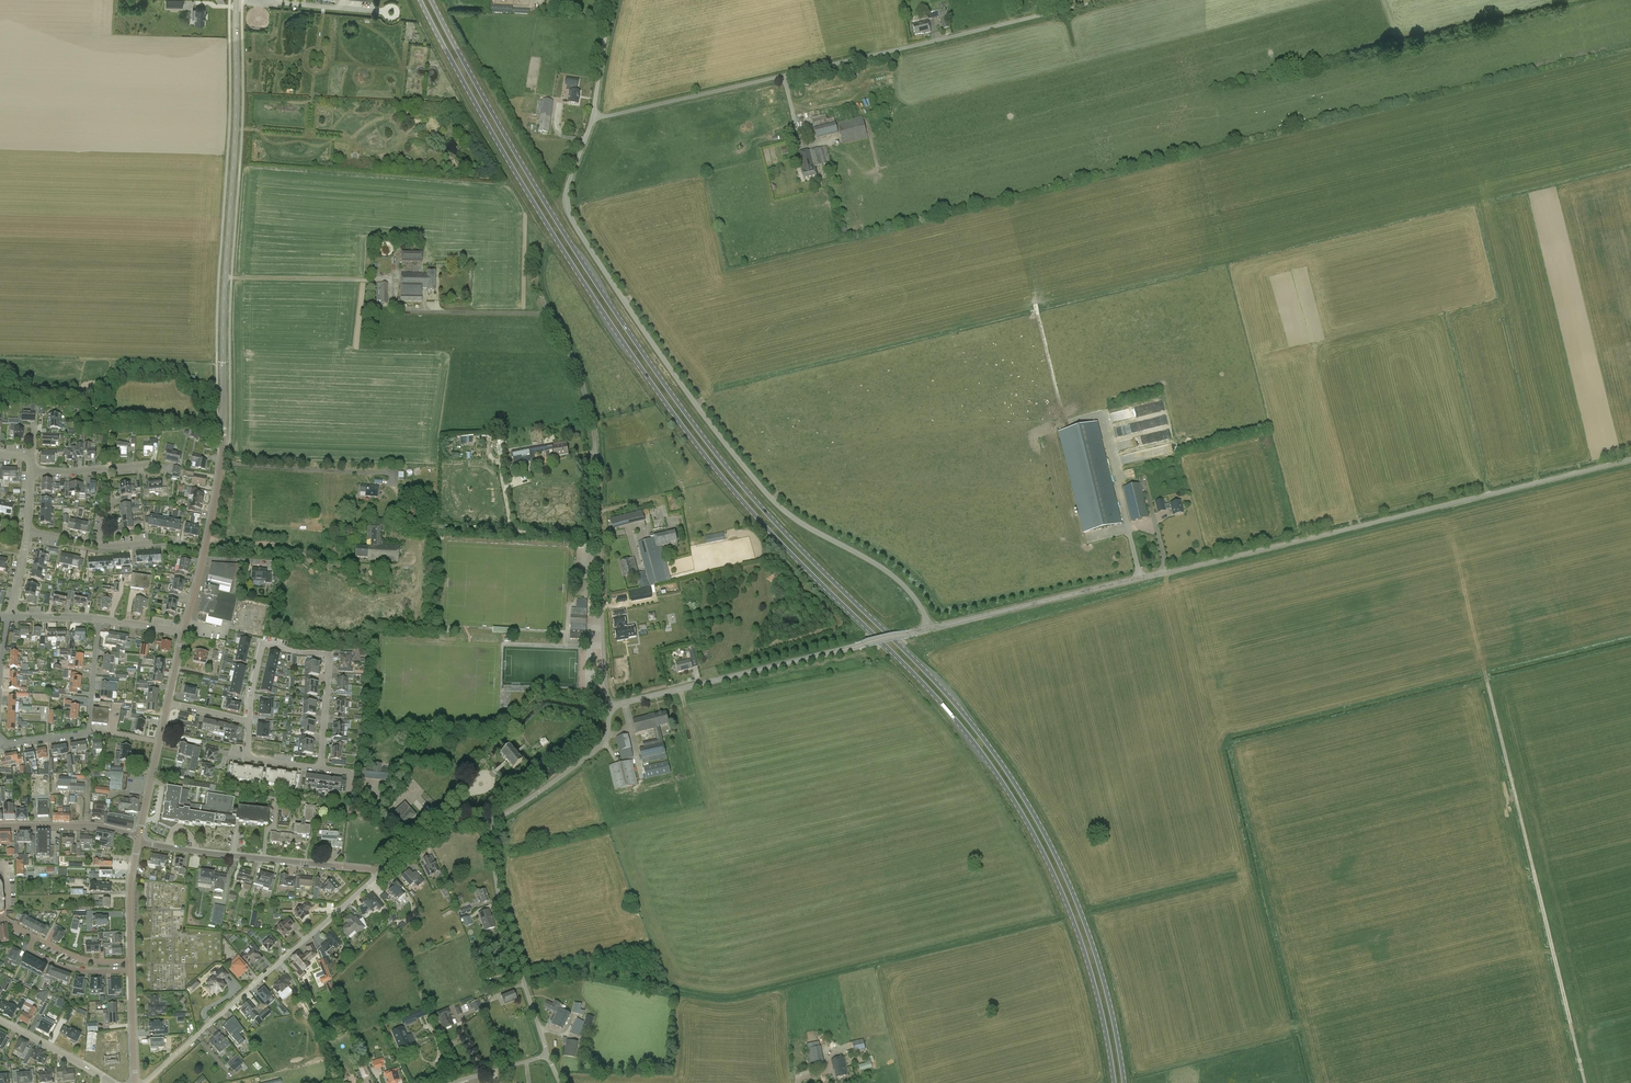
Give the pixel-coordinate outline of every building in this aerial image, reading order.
[(512,9),(513,7),(492,6),(492,0),(488,0),(488,13),(529,15),(529,10),(512,9)] [(195,13),(192,13),(192,19),(195,19),(195,24),(205,24),(205,9),(195,9),(195,13)] [(937,13),(939,20),(949,18),(947,11),(937,13)] [(947,19),(941,21),(943,29),(949,28),(947,19)] [(915,35),(922,34),(931,32),(928,21),(919,23),(913,25),(915,35)] [(568,103),(578,105),(580,91),(576,91),(577,87),(578,87),(579,80),(566,78),(565,85),(567,85),(566,90),(569,91),(568,103)] [(537,111),(541,112),(540,115),(538,131),(549,133),(551,118),(553,101),(543,99),(542,101),(539,101),(537,111)] [(811,118),(813,123),(816,139),(838,134),(835,123),(834,118),(827,120),(825,114),(811,118)] [(843,143),(843,144),(868,138),(862,116),(837,122),(843,143)] [(802,173),(804,180),(816,176),(815,170),(816,170),(815,167),(826,164),(830,163),(826,147),(797,154),(798,157),(802,173)] [(422,262),(422,252),(401,252),(401,262),(422,262)] [(422,289),(426,289),(426,291),(435,291),(435,272),(427,272),(427,274),(421,274),(401,273),(400,307),(421,307),(422,289)] [(384,283),(376,283),(375,296),(376,297),(376,304),(387,304),(387,290),(388,283),(384,283)] [(1162,402),(1111,412),(1114,427),(1118,426),(1117,423),(1123,422),(1122,419),(1164,411),(1162,402)] [(35,412),(22,411),(22,421),(34,422),(35,412)] [(1058,432),(1083,534),(1122,524),(1097,422),(1058,432)] [(10,431),(14,431),(14,439),(22,439),(23,435),(24,428),(17,428),(17,424),(10,424),(10,431)] [(1119,450),(1171,438),(1169,429),(1117,442),(1119,450)] [(58,435),(50,435),(43,435),(43,438),(42,438),(42,445),(51,446),(56,446),(56,442),(58,442),(58,435)] [(131,444),(128,444),(121,444),(121,443),(117,443),(117,455),(121,455),(120,457),(127,457),(127,453),(135,453),(136,439),(131,438),(131,444)] [(153,448),(156,449),(157,440),(150,440),(150,446),(144,445),(143,455),(148,455),(148,454),(152,454),(153,448)] [(84,452),(87,452),(87,460),(95,461),(96,449),(90,449),(91,443),(84,443),(84,452)] [(70,450),(67,450),(64,450),(64,456),(67,456),(66,460),(72,460),(72,461),(76,461),(76,456),(78,456),(82,456),(83,444),(76,444),(76,447),(70,447),(70,450)] [(547,458),(554,456),(568,454),(567,445),(553,447),(552,444),(512,451),(514,464),(527,461),(531,460),(530,455),(546,452),(547,458)] [(165,460),(178,464),(181,454),(172,451),(173,448),(172,447),(168,446),(167,447),(166,451),(167,452),(165,460)] [(46,464),(46,462),(54,463),(54,455),(56,455),(56,451),(51,450),(51,454),(42,454),(41,462),(42,462),(42,463),(46,464)] [(193,455),(191,462),(196,463),(195,467),(205,469),(207,461),(200,460),(200,456),(193,455)] [(180,475),(179,475),(181,468),(174,466),(172,473),(173,473),(172,477),(179,479),(180,475)] [(9,469),(9,467),(3,467),(3,469),(0,469),(0,481),(2,481),(2,478),(9,478),(9,469)] [(9,478),(13,478),(13,482),(19,483),(19,476),(16,476),(16,469),(9,469),(9,478)] [(189,478),(193,479),(192,484),(197,485),(197,484),(205,486),(206,477),(202,476),(202,477),(193,475),(194,472),(184,470),(182,477),(189,479),(189,478)] [(155,492),(161,491),(162,495),(167,495),(167,488),(161,488),(161,481),(154,482),(155,492)] [(87,485),(86,494),(91,494),(91,493),(95,493),(96,493),(96,482),(90,482),(90,485),(87,485)] [(148,483),(149,487),(143,488),(144,497),(149,496),(149,492),(155,492),(154,482),(148,483)] [(71,498),(71,493),(75,493),(76,484),(68,483),(68,489),(65,489),(65,497),(71,498)] [(75,493),(79,494),(79,500),(85,500),(85,488),(82,487),(82,484),(76,484),(75,493)] [(1148,517),(1139,484),(1123,488),(1131,521),(1148,517)] [(360,485),(360,493),(365,493),(365,496),(377,497),(378,486),(360,485)] [(51,496),(51,493),(51,489),(53,489),(53,490),(60,490),(60,487),(56,487),(40,486),(40,489),(41,489),(41,492),(44,492),(44,496),(51,496)] [(188,495),(190,496),(194,496),(193,501),(203,502),(204,495),(198,494),(198,490),(190,488),(188,489),(187,493),(188,495)] [(121,494),(121,497),(121,501),(128,500),(127,496),(131,496),(131,491),(132,491),(133,492),(135,492),(134,489),(119,491),(119,493),(121,494)] [(120,505),(120,508),(119,509),(119,512),(134,510),(139,510),(142,509),(142,506),(130,508),(130,504),(128,504),(128,500),(121,501),(122,505),(120,505)] [(1168,504),(1164,505),(1163,500),(1155,502),(1158,513),(1165,511),(1165,510),(1171,509),(1173,515),(1183,513),(1180,501),(1170,504),(1168,504)] [(201,510),(203,502),(193,501),(192,504),(189,504),(188,511),(194,512),(195,509),(201,510)] [(13,505),(5,503),(3,513),(11,515),(13,505)] [(148,526),(151,526),(151,528),(154,529),(158,505),(155,505),(153,517),(150,516),(149,518),(145,517),(145,524),(148,524),(148,526)] [(162,518),(158,517),(160,505),(158,505),(154,529),(157,529),(157,527),(160,528),(162,518)] [(176,512),(172,532),(175,532),(176,531),(179,531),(181,521),(177,521),(179,513),(180,510),(176,509),(176,512)] [(131,516),(131,513),(139,512),(139,510),(134,510),(119,512),(119,514),(121,514),(121,518),(131,516)] [(611,518),(613,529),(645,521),(643,511),(611,518)] [(167,529),(170,530),(169,531),(172,532),(176,512),(173,512),(172,520),(168,519),(166,531),(167,529)] [(187,537),(190,537),(194,514),(191,513),(189,525),(186,524),(184,535),(187,535),(187,537)] [(198,532),(197,532),(198,527),(195,526),(195,524),(196,524),(197,518),(199,519),(200,515),(194,514),(190,537),(193,538),(193,536),(196,537),(197,537),(198,536),(199,533),(198,532)] [(40,524),(48,524),(48,527),(53,527),(53,524),(50,524),(50,518),(39,517),(39,520),(40,520),(40,524)] [(70,532),(70,530),(74,531),(77,518),(74,518),(73,521),(70,520),(67,531),(70,532)] [(74,531),(78,532),(77,534),(80,534),(82,523),(79,522),(79,519),(77,518),(74,531)] [(86,534),(88,526),(90,526),(91,522),(89,521),(88,524),(82,523),(80,534),(82,534),(82,533),(86,534)] [(133,529),(132,525),(140,524),(140,526),(144,525),(143,521),(140,522),(120,524),(121,527),(123,527),(123,530),(133,529)] [(383,524),(375,524),(369,524),(369,531),(368,545),(368,548),(356,547),(355,558),(367,559),(367,561),(373,561),(397,563),(398,547),(382,546),(382,542),(380,542),(381,532),(383,532),(383,524)] [(653,530),(654,535),(654,538),(638,543),(646,572),(650,587),(671,581),(670,576),(666,562),(661,546),(670,544),(677,542),(675,531),(667,532),(666,527),(653,530)] [(706,543),(724,540),(723,533),(705,535),(706,543)] [(161,551),(152,552),(153,562),(161,562),(161,551)] [(36,553),(35,557),(33,557),(33,559),(44,562),(46,555),(48,556),(49,553),(44,552),(44,555),(36,553)] [(136,563),(144,563),(144,552),(136,552),(136,563)] [(152,552),(144,552),(144,563),(153,562),(152,552)] [(68,556),(64,555),(64,553),(62,553),(61,554),(59,564),(63,565),(62,568),(63,568),(62,572),(64,573),(65,569),(68,556)] [(68,566),(72,567),(74,555),(72,555),(71,557),(68,556),(65,569),(68,569),(68,566)] [(72,567),(78,568),(77,571),(80,572),(81,567),(78,566),(80,558),(76,558),(76,556),(74,555),(72,567)] [(121,555),(113,556),(113,569),(114,569),(113,566),(121,566),(121,555)] [(129,555),(121,555),(121,566),(130,566),(129,555)] [(105,569),(113,569),(113,556),(112,556),(112,558),(105,558),(105,569)] [(181,560),(180,565),(176,565),(189,567),(190,562),(189,561),(190,558),(181,556),(181,560)] [(3,560),(4,558),(1,557),(0,564),(0,569),(5,570),(5,573),(7,573),(8,569),(6,568),(7,560),(3,560)] [(105,558),(96,559),(97,569),(105,569),(105,558)] [(635,567),(632,567),(630,560),(632,560),(632,558),(620,562),(624,577),(634,574),(635,576),(637,575),(635,567)] [(34,562),(33,566),(46,568),(47,566),(44,565),(44,562),(33,559),(32,561),(34,562)] [(89,570),(97,569),(96,559),(88,559),(89,570)] [(211,564),(208,576),(203,598),(199,615),(200,615),(199,618),(198,618),(197,620),(198,621),(198,622),(224,628),(225,622),(231,624),(237,599),(238,596),(245,567),(237,565),(212,564),(211,564)] [(188,573),(189,567),(176,565),(175,571),(174,571),(174,574),(175,574),(175,575),(184,576),(184,573),(188,573)] [(33,566),(32,570),(31,569),(30,571),(42,574),(42,570),(46,571),(46,568),(33,566)] [(272,573),(266,573),(266,571),(252,570),(252,579),(252,582),(265,582),(265,583),(271,584),(272,573)] [(44,578),(41,577),(42,574),(30,571),(30,574),(32,574),(31,578),(43,581),(44,578)] [(649,587),(645,572),(637,575),(641,589),(649,587)] [(150,577),(132,574),(130,589),(148,591),(150,577)] [(175,576),(174,580),(173,585),(183,587),(184,582),(183,581),(183,578),(175,576)] [(40,586),(37,585),(27,583),(26,587),(25,587),(24,589),(36,591),(36,588),(40,588),(40,586)] [(113,586),(102,585),(102,589),(113,591),(113,592),(118,592),(119,584),(114,583),(113,586)] [(177,596),(178,593),(182,593),(183,587),(173,585),(173,586),(169,585),(168,591),(170,591),(169,594),(177,596)] [(650,588),(629,592),(631,602),(652,598),(650,588)] [(37,598),(35,597),(36,591),(24,589),(24,591),(26,592),(25,596),(29,596),(27,604),(35,605),(37,598)] [(61,595),(55,593),(56,591),(52,590),(51,597),(54,598),(53,604),(59,605),(61,595)] [(68,590),(67,596),(61,595),(59,605),(65,606),(66,600),(69,601),(72,591),(68,590)] [(81,596),(78,595),(79,593),(73,591),(70,603),(73,603),(73,605),(79,606),(81,596)] [(88,593),(88,597),(81,596),(79,606),(85,607),(87,601),(90,602),(92,594),(88,593)] [(103,595),(102,600),(101,609),(108,610),(108,607),(109,607),(109,605),(111,605),(111,601),(110,601),(111,596),(103,595)] [(169,596),(168,600),(167,606),(176,607),(177,601),(176,601),(177,598),(169,596)] [(142,607),(146,608),(147,600),(136,598),(134,614),(141,615),(142,607)] [(586,637),(586,631),(586,625),(587,613),(587,607),(587,601),(577,600),(576,609),(571,608),(570,639),(580,640),(580,637),(586,637)] [(173,617),(174,613),(175,613),(176,607),(167,606),(166,612),(165,615),(173,617)] [(625,615),(624,609),(613,611),(614,617),(613,617),(617,641),(628,639),(628,638),(636,637),(634,627),(626,628),(624,615),(625,615)] [(31,635),(29,635),(29,629),(20,628),(20,632),(14,631),(13,640),(20,640),(20,637),(25,637),(25,635),(27,635),(26,640),(30,640),(31,635)] [(45,634),(41,634),(41,629),(34,629),(33,638),(40,638),(40,645),(44,646),(45,637),(45,634)] [(57,631),(56,631),(56,630),(54,630),(53,631),(47,631),(47,637),(45,637),(44,646),(44,650),(47,650),(47,651),(52,651),(52,650),(56,650),(56,647),(54,647),(54,648),(51,648),(51,643),(48,643),(48,641),(51,641),(51,642),(56,641),(56,642),(57,642),(57,639),(57,631)] [(68,640),(67,650),(70,651),(74,651),(75,642),(75,637),(79,638),(79,642),(85,642),(85,631),(75,631),(75,633),(72,633),(72,637),(69,637),(69,641),(68,640)] [(109,633),(108,638),(106,638),(105,645),(105,644),(111,645),(116,646),(116,647),(117,647),(117,644),(119,635),(109,633)] [(251,641),(244,639),(245,635),(238,633),(236,638),(240,639),(239,644),(250,647),(251,641)] [(129,643),(127,643),(128,636),(119,635),(117,644),(122,645),(122,642),(126,643),(125,647),(129,647),(129,643)] [(156,645),(161,646),(160,651),(169,653),(171,643),(156,641),(156,645)] [(239,644),(237,650),(248,653),(250,647),(239,644)] [(237,650),(236,656),(247,659),(248,653),(237,650)] [(11,651),(11,659),(20,660),(20,656),(21,656),(21,652),(11,651)] [(207,656),(208,654),(196,651),(194,657),(193,662),(202,664),(205,665),(207,660),(206,660),(207,656)] [(689,652),(693,668),(697,667),(693,651),(689,652)] [(104,656),(103,664),(115,665),(115,659),(125,660),(126,654),(124,654),(119,653),(115,653),(113,653),(111,652),(110,657),(104,656)] [(268,657),(279,660),(280,654),(269,652),(268,657)] [(340,655),(340,656),(340,662),(351,663),(352,661),(353,658),(352,657),(352,653),(350,653),(340,652),(339,655),(340,655)] [(71,653),(70,661),(83,662),(83,655),(77,655),(77,654),(71,653)] [(245,665),(247,659),(236,656),(235,662),(245,665)] [(279,660),(268,657),(267,663),(278,666),(279,660)] [(306,662),(309,662),(308,669),(319,669),(320,663),(313,662),(313,659),(307,658),(306,662)] [(10,667),(17,668),(20,668),(21,664),(22,664),(22,670),(28,671),(29,664),(22,664),(23,660),(20,660),(11,659),(10,667)] [(678,672),(692,668),(690,660),(676,663),(678,672)] [(343,670),(349,670),(349,669),(351,669),(351,663),(340,662),(339,666),(343,666),(343,670)] [(278,666),(267,663),(265,669),(276,671),(278,666)] [(109,670),(110,668),(114,669),(115,668),(115,666),(115,665),(103,664),(103,672),(109,673),(109,674),(113,675),(114,671),(109,670)] [(245,674),(246,668),(236,665),(234,671),(245,674)] [(154,667),(153,675),(163,676),(164,668),(154,667)] [(264,675),(275,677),(276,671),(265,669),(264,675)] [(308,669),(308,672),(304,672),(304,676),(302,676),(302,678),(305,678),(312,679),(312,675),(319,676),(319,669),(308,669)] [(234,671),(233,677),(244,679),(245,674),(234,671)] [(10,673),(10,681),(19,681),(20,673),(10,673)] [(70,679),(70,683),(81,684),(81,678),(78,677),(78,673),(71,673),(70,679)] [(348,685),(348,679),(352,679),(353,675),(339,674),(339,678),(337,678),(336,682),(337,683),(337,685),(348,685)] [(155,686),(155,683),(162,684),(163,676),(153,675),(152,683),(147,682),(147,681),(139,681),(136,681),(136,684),(139,684),(139,685),(155,686)] [(263,680),(274,683),(275,677),(264,675),(263,680)] [(232,683),(242,685),(244,679),(233,677),(232,683)] [(108,691),(108,686),(115,686),(115,679),(108,678),(108,683),(102,683),(101,691),(108,691)] [(307,688),(318,689),(318,682),(311,682),(312,679),(305,678),(305,688),(307,688)] [(261,686),(272,688),(274,683),(263,680),(261,686)] [(9,689),(15,689),(19,689),(19,681),(10,681),(9,689)] [(70,683),(69,686),(69,693),(76,693),(76,690),(80,690),(81,684),(70,683)] [(242,685),(232,683),(230,688),(230,689),(241,691),(242,685)] [(148,690),(148,696),(157,697),(158,690),(154,690),(155,686),(139,685),(139,689),(148,690)] [(352,692),(347,692),(348,685),(337,685),(337,687),(336,687),(336,691),(338,692),(337,695),(351,696),(352,692)] [(271,694),(272,688),(261,686),(260,692),(271,694)] [(183,693),(183,694),(190,696),(190,700),(196,701),(199,690),(185,687),(183,693)] [(240,697),(241,691),(230,689),(230,688),(228,687),(227,694),(229,694),(240,697)] [(307,688),(307,692),(304,692),(304,698),(310,698),(310,695),(317,696),(318,689),(307,688)] [(113,692),(108,691),(101,691),(100,699),(112,700),(113,692)] [(148,696),(147,701),(144,700),(143,704),(156,705),(157,697),(148,696)] [(15,705),(19,706),(22,706),(22,703),(15,702),(16,697),(9,697),(8,701),(9,701),(8,705),(15,705)] [(267,697),(267,701),(259,701),(259,708),(273,709),(274,698),(267,697)] [(227,702),(226,709),(238,712),(240,705),(231,703),(232,700),(226,698),(225,701),(227,702)] [(304,698),(303,708),(316,709),(317,702),(310,702),(310,698),(304,698)] [(335,701),(335,708),(349,709),(349,701),(346,701),(346,698),(339,698),(339,701),(335,701)] [(64,708),(70,709),(70,712),(78,713),(79,706),(72,705),(72,702),(65,701),(64,708)] [(107,726),(108,711),(111,711),(112,704),(100,703),(99,710),(93,709),(92,724),(107,726)] [(143,707),(146,708),(146,712),(156,713),(156,705),(143,704),(143,707)] [(258,715),(266,716),(265,719),(272,719),(273,709),(259,708),(258,715)] [(309,718),(309,715),(315,715),(316,709),(303,708),(302,717),(309,718)] [(344,715),(345,709),(349,709),(335,708),(334,715),(338,715),(338,718),(345,719),(345,715),(344,715)] [(66,719),(69,720),(78,721),(78,713),(70,712),(67,712),(66,719)] [(15,714),(8,713),(7,718),(8,718),(7,722),(14,722),(18,722),(22,723),(21,719),(15,719),(15,714)] [(662,736),(659,727),(669,724),(666,713),(654,716),(654,714),(632,719),(636,734),(654,729),(656,740),(642,743),(644,748),(639,749),(642,759),(643,763),(667,758),(662,736)] [(198,724),(193,723),(187,722),(189,716),(179,714),(178,721),(177,724),(186,726),(192,728),(197,729),(198,724)] [(143,734),(145,721),(142,720),(142,717),(132,715),(131,718),(136,719),(133,732),(143,734)] [(304,721),(304,727),(315,728),(315,722),(308,721),(309,718),(302,717),(302,721),(304,721)] [(202,729),(208,730),(210,721),(204,720),(202,725),(199,724),(198,730),(201,731),(202,729)] [(344,731),(344,725),(348,725),(348,721),(335,720),(335,724),(333,724),(333,728),(334,728),(334,731),(344,731)] [(269,732),(270,725),(272,725),(272,722),(265,721),(265,724),(257,723),(257,726),(256,726),(256,730),(269,732)] [(185,732),(186,726),(177,724),(176,731),(175,735),(190,738),(191,734),(185,732)] [(237,737),(237,734),(239,734),(240,732),(241,730),(241,728),(239,728),(232,726),(230,736),(229,741),(229,742),(232,742),(233,739),(236,740),(237,737)] [(304,727),(304,731),(300,730),(300,733),(301,734),(301,737),(307,738),(307,734),(314,735),(315,728),(304,727)] [(268,739),(269,732),(256,730),(255,734),(256,734),(256,738),(268,739)] [(347,738),(343,737),(344,731),(334,731),(333,733),(332,737),(334,737),(334,741),(347,742),(347,738)] [(616,738),(619,751),(621,760),(631,758),(633,757),(631,749),(631,748),(628,735),(616,738)] [(303,744),(302,747),(313,748),(314,742),(307,741),(307,738),(301,737),(299,737),(298,742),(300,744),(303,744)] [(549,742),(545,738),(544,739),(543,738),(540,741),(541,741),(540,742),(543,747),(549,742)] [(96,756),(96,750),(101,750),(101,741),(93,742),(93,750),(90,750),(90,756),(96,756)] [(83,755),(82,752),(87,751),(85,743),(78,744),(80,755),(83,755)] [(256,744),(255,751),(270,753),(270,747),(272,747),(273,744),(266,743),(266,746),(256,744)] [(342,754),(342,748),(343,749),(344,743),(336,743),(336,748),(332,748),(331,754),(342,754)] [(76,756),(80,755),(78,744),(70,745),(72,754),(76,753),(76,756)] [(110,771),(123,772),(123,767),(119,766),(120,761),(129,762),(130,756),(131,756),(131,752),(130,752),(131,747),(121,745),(120,752),(116,752),(115,766),(111,765),(110,771)] [(184,757),(191,758),(188,771),(195,773),(201,748),(194,746),(193,748),(186,746),(180,745),(178,756),(177,762),(182,763),(184,757)] [(64,758),(64,755),(67,754),(66,746),(58,747),(60,759),(64,758)] [(217,758),(216,758),(218,753),(212,752),(213,748),(206,746),(205,750),(209,751),(207,760),(215,762),(216,761),(217,761),(217,758)] [(509,746),(500,754),(506,762),(513,769),(522,761),(515,754),(509,746)] [(57,759),(60,759),(58,747),(51,748),(52,757),(56,756),(57,759)] [(297,756),(299,757),(305,758),(306,754),(312,755),(313,748),(302,747),(298,747),(297,752),(293,754),(293,756),(297,756)] [(47,758),(46,755),(45,749),(37,750),(38,756),(38,760),(47,758)] [(29,763),(29,758),(34,757),(33,750),(24,752),(25,759),(26,759),(26,763),(29,763)] [(17,753),(10,754),(11,762),(15,761),(16,765),(22,764),(21,757),(17,757),(17,753)] [(8,762),(11,762),(10,754),(4,755),(5,759),(1,760),(2,767),(8,766),(8,762)] [(331,760),(335,760),(335,766),(341,766),(342,760),(341,760),(342,754),(331,754),(331,760)] [(616,764),(609,766),(614,790),(633,786),(638,785),(632,760),(620,763),(616,764)] [(671,773),(668,761),(643,767),(646,779),(670,774),(670,773),(671,773)] [(39,775),(48,775),(48,763),(43,763),(43,770),(39,770),(39,775)] [(214,775),(213,774),(214,769),(208,768),(209,764),(202,763),(201,767),(205,768),(203,777),(212,779),(212,778),(213,777),(214,775)] [(367,768),(366,768),(360,768),(359,777),(365,777),(365,778),(366,779),(386,781),(387,780),(388,770),(387,770),(381,769),(381,765),(373,764),(373,768),(367,768)] [(265,784),(292,788),(294,788),(294,791),(291,791),(291,795),(298,796),(301,775),(292,774),(291,775),(285,775),(285,773),(277,772),(276,773),(270,773),(270,771),(266,770),(266,771),(263,771),(263,770),(259,769),(258,771),(252,770),(252,768),(244,767),(243,769),(237,768),(237,766),(233,766),(229,766),(226,786),(233,787),(234,783),(231,783),(231,780),(233,780),(233,778),(234,778),(234,780),(237,781),(261,784),(260,786),(260,787),(264,788),(265,784)] [(108,778),(111,779),(110,789),(121,790),(123,773),(109,772),(108,778)] [(304,786),(305,784),(311,785),(312,775),(306,775),(305,780),(302,779),(301,786),(304,786)] [(57,791),(70,792),(70,777),(59,777),(58,783),(57,783),(57,791)] [(70,777),(70,792),(84,792),(84,785),(84,784),(76,784),(76,778),(70,777)] [(346,781),(341,780),(342,779),(336,779),(334,788),(340,789),(339,791),(343,791),(344,792),(346,781)] [(269,813),(269,810),(238,806),(237,811),(232,811),(234,797),(208,793),(206,806),(190,804),(190,802),(187,802),(189,790),(167,787),(166,791),(167,791),(166,794),(165,801),(165,805),(164,805),(163,812),(164,812),(163,816),(162,815),(162,817),(160,816),(159,823),(171,829),(174,823),(180,824),(184,824),(185,824),(185,823),(189,824),(189,825),(192,825),(192,824),(196,825),(196,823),(200,823),(199,824),(206,825),(206,824),(210,825),(210,826),(213,826),(213,825),(217,825),(217,823),(221,824),(221,825),(227,826),(227,825),(231,826),(232,826),(235,827),(236,820),(237,820),(239,820),(239,822),(243,822),(243,821),(249,822),(249,823),(257,824),(258,822),(263,823),(263,824),(268,825),(269,813)] [(129,798),(129,800),(120,799),(119,806),(116,806),(115,815),(116,815),(124,816),(125,812),(137,813),(138,801),(139,798),(138,797),(129,796),(129,798)] [(25,806),(31,806),(30,798),(22,798),(22,803),(25,803),(25,806)] [(48,801),(37,801),(37,817),(48,817),(48,801)] [(20,811),(17,811),(17,807),(13,807),(13,805),(13,802),(7,802),(7,805),(4,805),(4,812),(4,821),(15,821),(27,820),(27,811),(24,811),(24,807),(20,807),(20,811)] [(90,809),(92,809),(92,819),(100,820),(101,810),(105,811),(105,804),(90,803),(90,809)] [(391,815),(389,817),(400,830),(416,816),(408,807),(405,803),(391,815)] [(278,812),(278,826),(287,827),(288,823),(287,823),(287,818),(288,818),(291,808),(290,805),(282,804),(281,807),(281,813),(278,812)] [(295,825),(294,827),(294,835),(292,835),(291,834),(281,833),(280,834),(277,833),(276,832),(270,832),(270,841),(272,841),(273,842),(282,843),(283,842),(288,843),(288,844),(297,844),(298,844),(299,844),(301,844),(301,838),(302,835),(306,836),(307,835),(309,835),(310,827),(305,826),(305,822),(314,823),(314,818),(313,817),(314,813),(315,812),(315,807),(307,806),(306,808),(305,809),(304,819),(303,819),(302,821),(302,824),(300,825),(295,825)] [(58,807),(58,814),(53,813),(53,822),(62,822),(63,807),(58,807)] [(135,818),(116,815),(115,815),(109,814),(105,813),(104,819),(107,820),(106,825),(132,830),(134,822),(135,818)] [(106,848),(111,849),(114,833),(97,830),(95,838),(100,839),(99,846),(106,848)] [(10,831),(0,831),(0,845),(12,844),(11,835),(10,835),(10,831)] [(18,855),(17,844),(17,843),(24,843),(24,831),(19,831),(19,836),(17,836),(14,836),(14,845),(14,855),(18,855)] [(34,854),(35,844),(35,836),(31,836),(30,836),(30,831),(24,831),(24,843),(31,843),(31,854),(34,854)] [(49,847),(49,831),(36,831),(36,858),(49,858),(53,858),(53,847),(49,847)] [(342,842),(337,842),(338,833),(322,831),(321,835),(323,835),(322,840),(331,841),(331,847),(333,847),(336,848),(342,848),(342,842)] [(69,836),(69,837),(62,837),(62,844),(73,844),(73,836),(69,836)] [(80,845),(84,845),(84,850),(89,850),(89,845),(92,845),(92,842),(95,842),(95,837),(92,837),(85,837),(85,836),(80,836),(80,845)] [(158,866),(160,857),(152,855),(150,865),(158,866)] [(439,871),(434,863),(431,856),(429,858),(428,856),(423,859),(427,866),(423,868),(428,877),(439,871)] [(161,871),(161,867),(166,868),(167,858),(160,857),(158,866),(157,870),(161,871)] [(186,869),(182,868),(183,861),(176,859),(174,868),(179,869),(178,875),(185,876),(186,876),(187,870),(186,870),(186,869)] [(100,874),(89,874),(89,879),(109,879),(109,876),(111,876),(111,872),(110,872),(110,871),(100,871),(100,874)] [(214,890),(224,891),(226,876),(213,874),(214,873),(201,871),(200,878),(199,881),(200,881),(200,884),(211,886),(212,883),(215,883),(214,890)] [(241,882),(241,880),(246,881),(244,889),(250,891),(253,879),(249,878),(251,874),(240,871),(238,876),(237,876),(236,881),(241,882)] [(410,886),(413,883),(418,887),(423,882),(414,873),(412,875),(408,871),(402,876),(410,886)] [(260,873),(259,875),(256,875),(254,883),(257,884),(258,883),(264,885),(266,875),(266,874),(265,874),(263,873),(262,874),(260,873)] [(268,874),(267,875),(266,875),(264,885),(263,888),(269,889),(268,891),(272,892),(275,880),(272,879),(273,876),(270,876),(270,875),(268,874)] [(287,879),(288,876),(280,875),(279,885),(282,885),(282,886),(287,887),(287,886),(295,887),(295,879),(287,879)] [(299,883),(296,882),(296,889),(300,889),(300,886),(311,887),(312,878),(300,877),(299,883)] [(338,891),(338,889),(330,880),(322,887),(319,883),(320,879),(315,878),(314,888),(319,889),(319,888),(324,894),(328,890),(332,894),(335,892),(336,892),(338,891)] [(392,897),(393,896),(395,899),(396,898),(398,900),(404,894),(400,889),(403,887),(397,880),(392,884),(394,887),(389,891),(390,893),(389,894),(392,897)] [(97,883),(97,882),(91,882),(90,891),(96,892),(96,891),(100,892),(110,892),(111,884),(106,884),(106,883),(97,883)] [(449,895),(446,888),(440,890),(444,898),(449,895)] [(478,902),(481,901),(482,904),(488,901),(485,890),(481,891),(481,890),(475,892),(477,898),(477,897),(478,902)] [(230,892),(228,900),(236,901),(237,893),(230,892)] [(379,897),(383,902),(388,897),(384,892),(379,897)] [(365,904),(362,907),(358,908),(362,917),(367,914),(367,913),(370,910),(371,910),(376,906),(379,910),(383,907),(374,897),(373,898),(370,895),(363,902),(365,904)] [(95,907),(103,908),(109,908),(110,899),(103,899),(103,900),(99,899),(99,902),(95,902),(95,907)] [(301,908),(301,907),(297,910),(298,912),(296,914),(302,921),(308,915),(306,913),(312,908),(307,903),(301,908)] [(472,912),(469,906),(460,910),(462,915),(464,914),(465,917),(463,918),(465,923),(471,921),(469,916),(467,916),(466,914),(472,912)] [(495,928),(488,910),(478,913),(485,931),(495,928)] [(224,913),(213,911),(212,917),(217,918),(216,924),(221,925),(224,913)] [(19,924),(24,927),(29,919),(23,916),(21,915),(18,920),(20,921),(19,923),(19,924)] [(108,922),(107,921),(107,918),(102,918),(102,916),(93,917),(93,921),(92,922),(92,926),(93,927),(96,927),(96,926),(107,926),(107,925),(108,924),(108,922)] [(363,918),(358,921),(357,920),(355,922),(353,920),(354,919),(351,916),(345,920),(348,923),(342,929),(348,936),(354,930),(357,934),(364,928),(365,929),(367,928),(363,918)] [(30,929),(34,921),(29,919),(24,927),(25,927),(30,929)] [(289,933),(290,931),(288,929),(293,924),(288,919),(283,923),(276,928),(284,937),(286,935),(287,935),(289,934),(289,933)] [(73,920),(71,930),(77,931),(80,921),(73,920)] [(35,932),(39,924),(34,921),(30,929),(35,932)] [(0,943),(9,942),(7,923),(0,924),(0,940),(0,943)] [(40,935),(45,927),(44,927),(39,924),(35,932),(40,935)] [(56,933),(52,940),(53,940),(52,941),(56,943),(57,942),(59,943),(61,940),(61,941),(64,937),(63,936),(64,933),(60,931),(61,928),(56,925),(53,931),(56,933)] [(46,938),(50,930),(45,927),(40,935),(46,938)] [(328,940),(321,946),(326,952),(333,946),(336,949),(341,944),(331,932),(325,937),(328,940)] [(119,933),(103,933),(103,937),(112,939),(112,944),(121,944),(120,936),(119,936),(119,933)] [(276,942),(271,936),(268,938),(269,939),(262,946),(267,952),(273,946),(276,942)] [(92,943),(85,943),(86,953),(100,952),(99,943),(97,943),(97,938),(92,938),(92,943)] [(119,944),(104,944),(104,948),(112,950),(112,955),(121,955),(121,947),(119,947),(119,944)] [(11,963),(17,966),(20,961),(17,959),(20,952),(19,952),(19,951),(15,949),(15,950),(13,949),(11,954),(10,954),(8,957),(8,958),(8,959),(12,961),(11,963)] [(317,955),(315,949),(308,952),(308,953),(303,957),(299,952),(291,958),(295,963),(291,967),(295,971),(293,972),(300,980),(306,974),(304,971),(311,965),(308,962),(317,955)] [(245,957),(250,963),(253,961),(254,962),(257,959),(256,958),(259,956),(253,950),(245,957)] [(26,955),(21,963),(27,966),(31,958),(26,955)] [(247,965),(239,956),(230,964),(233,967),(230,969),(238,978),(246,970),(244,967),(247,965)] [(327,956),(323,959),(326,966),(331,964),(327,956)] [(31,958),(27,966),(32,968),(36,961),(31,958)] [(36,961),(32,968),(37,971),(42,963),(41,963),(36,961)] [(42,963),(37,971),(43,974),(47,966),(42,963)] [(51,978),(51,977),(54,969),(48,967),(45,975),(51,978)] [(60,971),(54,969),(51,977),(51,978),(57,980),(60,971)] [(216,994),(220,991),(221,992),(221,991),(222,991),(222,990),(222,989),(224,987),(220,983),(222,982),(221,981),(227,975),(222,969),(217,973),(215,970),(211,973),(214,977),(207,983),(209,985),(206,988),(212,994),(214,992),(216,994)] [(62,982),(65,973),(60,971),(57,980),(62,982)] [(71,975),(65,973),(62,982),(68,984),(71,975)] [(288,983),(291,981),(287,976),(284,979),(283,978),(275,985),(276,987),(274,989),(278,994),(280,992),(282,994),(290,986),(288,983)] [(7,977),(1,989),(6,992),(12,980),(7,977)] [(75,978),(73,991),(81,992),(81,993),(85,993),(87,984),(83,983),(84,979),(75,978)] [(111,986),(108,986),(108,996),(116,995),(115,990),(121,989),(120,978),(111,979),(111,986)] [(201,984),(196,979),(187,988),(191,993),(201,984)] [(91,985),(90,985),(90,991),(98,991),(98,994),(104,994),(104,985),(100,986),(100,980),(91,980),(91,985)] [(336,994),(330,982),(326,984),(328,989),(331,997),(336,994)] [(260,991),(257,994),(258,995),(261,998),(258,1001),(262,1006),(267,1006),(269,1005),(266,1002),(272,997),(263,987),(259,990),(260,991)] [(501,996),(504,1005),(516,1000),(513,991),(501,996)] [(38,994),(33,1004),(37,1006),(40,1000),(44,1003),(50,992),(38,994)] [(158,1005),(158,1002),(158,995),(151,996),(151,1006),(149,1006),(149,1017),(157,1017),(157,1014),(164,1014),(164,1010),(165,1010),(165,1006),(164,1006),(164,1005),(158,1005)] [(460,1001),(462,1006),(473,1001),(471,996),(460,1001)] [(478,1000),(472,1003),(474,1009),(476,1012),(482,1010),(478,1000)] [(552,1024),(563,1030),(571,1014),(564,1011),(562,1009),(564,1005),(554,1001),(554,1002),(553,1005),(546,1002),(544,1007),(556,1013),(556,1012),(557,1013),(552,1024)] [(17,1008),(8,1003),(8,1004),(3,1002),(0,1008),(0,1010),(4,1012),(3,1014),(11,1019),(17,1008)] [(28,1026),(32,1018),(33,1019),(35,1016),(34,1015),(37,1009),(32,1007),(32,1006),(26,1002),(22,1009),(25,1011),(23,1014),(23,1013),(19,1021),(23,1023),(23,1024),(27,1026),(28,1025),(28,1026)] [(248,1002),(243,1007),(244,1008),(240,1011),(245,1016),(248,1013),(254,1019),(258,1016),(253,1010),(255,1009),(248,1002)] [(572,1013),(584,1016),(585,1011),(581,1010),(582,1005),(574,1003),(572,1013)] [(96,1015),(105,1015),(116,1014),(116,1004),(107,1004),(108,1010),(106,1010),(96,1011),(96,1015)] [(459,1006),(454,1008),(457,1016),(462,1014),(459,1006)] [(425,1007),(399,1017),(402,1025),(405,1024),(415,1020),(419,1018),(423,1017),(421,1012),(426,1011),(425,1007)] [(69,1008),(66,1013),(67,1014),(64,1019),(69,1022),(72,1016),(71,1016),(72,1014),(74,1015),(76,1011),(69,1008)] [(271,1013),(267,1008),(258,1016),(262,1021),(271,1013)] [(447,1010),(437,1014),(443,1029),(454,1025),(447,1010)] [(105,1025),(108,1025),(117,1025),(116,1014),(105,1015),(105,1025)] [(592,1025),(594,1017),(587,1015),(585,1023),(592,1025)] [(585,1022),(577,1018),(570,1033),(575,1035),(575,1034),(580,1037),(586,1024),(584,1023),(585,1022)] [(34,1027),(38,1030),(48,1035),(52,1027),(54,1024),(44,1019),(42,1022),(41,1025),(37,1022),(34,1027)] [(167,1028),(164,1028),(163,1021),(149,1022),(149,1025),(149,1028),(149,1032),(160,1031),(160,1034),(167,1034),(167,1030),(167,1028)] [(226,1024),(223,1027),(239,1046),(245,1041),(239,1035),(244,1031),(238,1022),(234,1025),(232,1023),(228,1025),(226,1024)] [(98,1031),(97,1023),(87,1023),(88,1032),(98,1031)] [(74,1045),(76,1042),(76,1043),(81,1034),(71,1029),(71,1030),(63,1026),(59,1033),(67,1037),(67,1038),(71,1040),(70,1043),(74,1045)] [(411,1035),(407,1036),(405,1033),(403,1027),(392,1032),(398,1049),(414,1043),(411,1035)] [(1,1047),(0,1048),(4,1050),(8,1041),(5,1039),(6,1037),(3,1035),(4,1034),(0,1032),(0,1047),(1,1047)] [(87,1033),(86,1051),(96,1052),(97,1034),(87,1033)] [(114,1033),(103,1034),(103,1037),(104,1037),(104,1040),(105,1047),(105,1048),(105,1050),(106,1063),(117,1062),(117,1056),(116,1057),(116,1054),(117,1054),(114,1033)] [(153,1036),(153,1039),(150,1040),(150,1049),(164,1048),(163,1035),(153,1036)] [(219,1038),(217,1036),(210,1042),(220,1053),(223,1050),(223,1051),(224,1050),(230,1045),(222,1036),(219,1038)] [(863,1039),(852,1042),(854,1052),(865,1050),(865,1048),(863,1039)] [(21,1040),(15,1051),(20,1054),(19,1057),(24,1059),(28,1051),(25,1049),(28,1044),(25,1043),(25,1042),(23,1041),(21,1040)] [(578,1042),(567,1040),(564,1056),(575,1058),(578,1042)] [(807,1044),(808,1050),(807,1050),(811,1067),(824,1064),(820,1047),(819,1042),(807,1044)] [(34,1051),(31,1056),(34,1058),(33,1059),(38,1062),(37,1063),(42,1064),(44,1065),(47,1058),(43,1055),(44,1053),(37,1049),(36,1051),(34,1051)] [(237,1057),(228,1065),(234,1072),(243,1063),(237,1057)] [(384,1062),(383,1058),(372,1061),(374,1070),(384,1067),(383,1063),(384,1062)] [(831,1060),(833,1070),(834,1070),(836,1078),(847,1075),(845,1068),(846,1068),(844,1058),(831,1060)] [(858,1065),(860,1071),(872,1068),(870,1059),(866,1060),(866,1063),(858,1065)] [(358,1067),(362,1079),(371,1076),(366,1064),(358,1067)] [(38,1074),(38,1077),(39,1077),(39,1082),(40,1082),(45,1082),(51,1081),(51,1075),(54,1074),(54,1069),(47,1068),(47,1072),(39,1073),(39,1074),(38,1074)] [(61,1068),(57,1069),(57,1079),(63,1078),(63,1081),(74,1080),(74,1071),(66,1072),(66,1068),(61,1068)] [(396,1069),(384,1073),(385,1078),(387,1078),(388,1081),(386,1082),(387,1082),(394,1082),(400,1081),(397,1072),(396,1069)] [(23,1074),(24,1082),(31,1082),(30,1077),(33,1077),(33,1070),(29,1070),(30,1073),(23,1074)] [(23,1074),(19,1074),(19,1071),(12,1071),(13,1078),(17,1078),(17,1082),(24,1082),(23,1074)] [(0,1076),(0,1082),(9,1082),(9,1073),(5,1074),(5,1076),(0,1076)]
